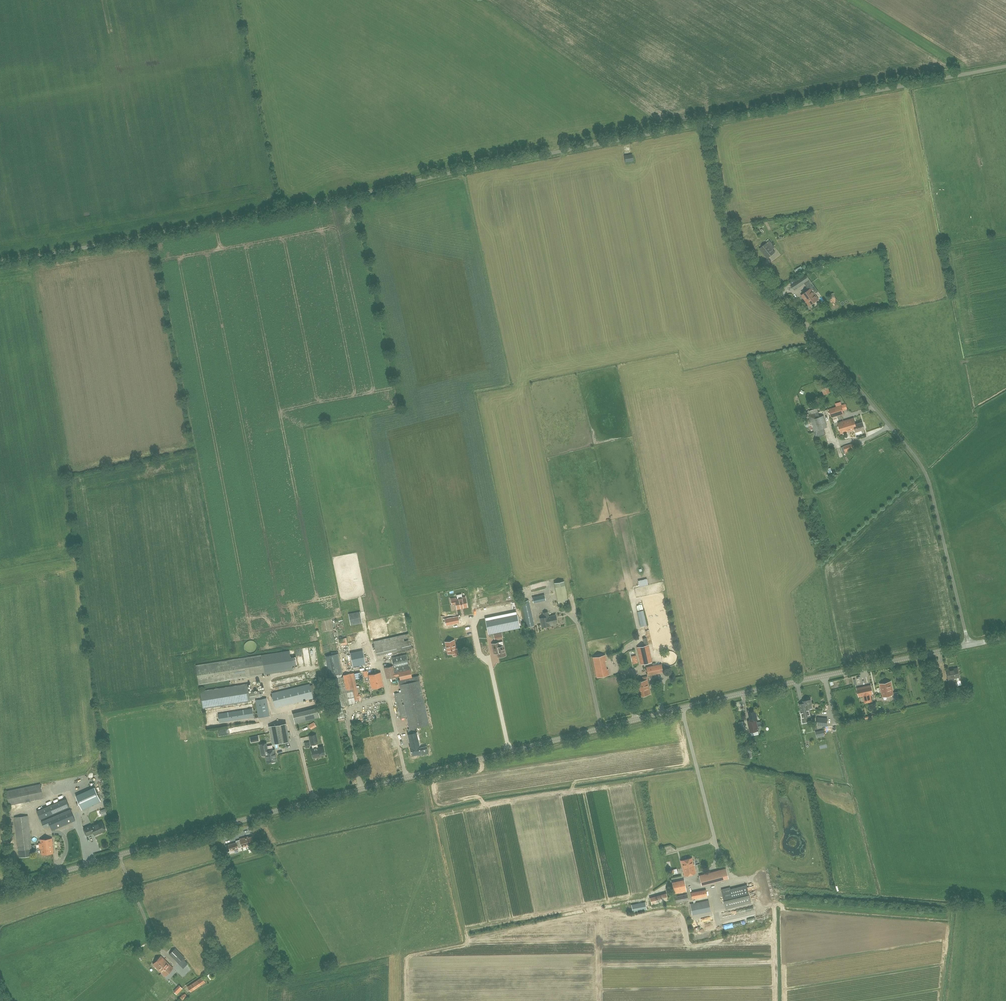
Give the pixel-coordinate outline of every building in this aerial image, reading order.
[(775,252),(772,249),(775,247),(769,240),(767,242),(767,243),(760,249),(767,258),(775,252)] [(795,290),(810,280),(806,275),(791,285),(795,290)] [(809,306),(818,299),(811,288),(801,295),(809,306)] [(820,292),(817,293),(822,302),(825,300),(820,292)] [(828,386),(821,390),(824,395),(830,392),(828,386)] [(808,387),(796,391),(798,397),(799,397),(804,395),(804,396),(811,394),(808,387)] [(843,411),(847,409),(846,404),(829,409),(831,417),(844,414),(843,411)] [(807,411),(809,415),(816,437),(826,434),(824,429),(828,427),(824,415),(820,416),(819,412),(818,412),(817,408),(807,411)] [(856,425),(856,424),(854,418),(838,423),(841,434),(855,429),(854,425),(856,425)] [(855,429),(856,432),(864,429),(862,422),(856,424),(856,425),(854,425),(855,429)] [(564,581),(555,583),(556,587),(560,606),(566,605),(565,600),(568,599),(565,585),(564,581)] [(545,595),(533,598),(534,603),(546,600),(545,595)] [(454,598),(455,603),(459,602),(460,608),(470,606),(469,602),(469,600),(468,596),(465,597),(461,598),(458,598),(458,597),(454,598)] [(528,627),(535,626),(529,600),(522,602),(528,627)] [(351,625),(362,623),(360,612),(349,614),(351,625)] [(516,612),(485,618),(488,634),(520,628),(516,612)] [(546,617),(541,618),(543,627),(550,625),(550,624),(558,623),(556,615),(549,616),(548,612),(544,613),(545,616),(545,615),(546,617)] [(447,621),(448,626),(458,624),(462,623),(463,623),(461,617),(457,618),(447,621)] [(469,622),(462,623),(462,624),(463,628),(464,634),(471,632),(469,622)] [(418,641),(442,636),(441,630),(416,636),(418,641)] [(377,656),(412,648),(408,633),(374,641),(377,656)] [(652,662),(648,645),(647,638),(642,638),(644,646),(637,647),(641,664),(652,662)] [(453,653),(453,656),(458,655),(457,649),(456,649),(454,640),(451,641),(448,641),(446,642),(448,654),(453,653)] [(498,643),(492,644),(493,650),(494,654),(497,653),(498,657),(505,655),(503,646),(499,647),(498,643)] [(673,649),(668,652),(669,654),(668,655),(672,661),(678,657),(673,649)] [(196,665),(199,684),(292,670),(292,665),(297,664),(296,657),(290,657),(289,651),(196,665)] [(418,756),(428,753),(426,746),(419,748),(416,733),(415,728),(429,724),(418,675),(412,677),(406,654),(391,657),(393,666),(384,668),(387,679),(396,677),(396,676),(399,675),(400,680),(399,680),(401,692),(395,693),(401,718),(407,717),(409,729),(407,729),(409,734),(408,735),(411,747),(410,747),(412,755),(417,754),(418,756)] [(605,655),(593,658),(597,677),(609,675),(608,670),(606,670),(604,661),(606,661),(605,655)] [(648,675),(663,672),(661,664),(656,665),(656,663),(652,664),(653,666),(646,667),(648,675)] [(954,678),(960,677),(958,668),(947,671),(948,679),(951,679),(952,683),(945,684),(946,691),(956,689),(955,682),(954,682),(954,678)] [(356,703),(355,700),(359,699),(354,673),(343,675),(343,676),(331,679),(337,707),(336,707),(339,720),(344,718),(342,706),(356,703)] [(372,689),(384,686),(381,673),(369,675),(372,689)] [(637,690),(649,688),(647,680),(635,682),(636,686),(635,686),(636,690),(637,690)] [(890,682),(880,684),(883,697),(887,696),(887,698),(891,697),(890,695),(893,694),(890,682)] [(252,692),(249,693),(247,684),(200,691),(203,708),(250,701),(250,699),(260,697),(260,691),(252,692)] [(275,707),(313,698),(309,684),(272,693),(275,707)] [(871,695),(872,694),(872,693),(870,686),(857,689),(859,696),(863,696),(864,703),(872,702),(871,695)] [(649,688),(637,690),(638,696),(642,695),(643,696),(645,695),(646,694),(650,694),(649,688)] [(255,700),(257,712),(254,713),(255,718),(258,718),(270,716),(267,698),(255,700)] [(800,710),(801,710),(805,709),(809,708),(812,708),(810,699),(809,698),(807,699),(806,699),(806,700),(803,701),(803,702),(799,703),(800,710)] [(295,723),(320,717),(318,711),(317,707),(293,713),(295,723)] [(810,716),(809,708),(805,709),(801,710),(804,722),(808,721),(807,717),(810,716)] [(219,722),(254,717),(252,709),(218,714),(219,722)] [(750,733),(758,731),(756,720),(757,719),(755,711),(749,712),(750,720),(747,721),(750,733)] [(272,744),(289,741),(286,723),(269,726),(272,744)] [(318,756),(325,754),(323,746),(318,747),(317,743),(318,743),(316,735),(309,736),(311,745),(312,745),(313,749),(311,749),(313,758),(318,757),(318,756)] [(266,743),(260,744),(262,755),(265,755),(267,763),(271,762),(271,763),(272,763),(275,763),(275,762),(275,761),(276,761),(274,750),(267,751),(266,743)] [(9,805),(43,798),(40,784),(6,791),(9,805)] [(95,787),(76,796),(82,810),(101,801),(95,787)] [(69,807),(66,799),(37,811),(40,819),(69,807)] [(52,830),(75,820),(70,809),(41,821),(44,828),(50,825),(52,830)] [(32,856),(32,849),(28,815),(15,817),(19,850),(20,857),(32,856)] [(91,825),(84,829),(87,835),(93,832),(94,835),(105,830),(102,822),(95,825),(95,827),(92,828),(91,825)] [(236,842),(228,845),(229,848),(230,850),(234,849),(238,848),(247,846),(248,848),(254,847),(253,843),(252,837),(248,838),(248,837),(240,839),(240,840),(236,841),(236,842)] [(40,839),(40,843),(39,843),(39,849),(41,848),(41,854),(53,853),(52,838),(40,839)] [(696,873),(694,866),(694,865),(695,865),(694,861),(692,861),(692,858),(681,860),(685,876),(696,873)] [(701,886),(729,881),(727,871),(699,876),(701,886)] [(686,891),(684,879),(672,882),(674,894),(686,891)] [(730,887),(722,889),(726,908),(751,902),(747,885),(731,889),(730,887)] [(691,892),(692,899),(707,896),(706,889),(691,892)] [(668,900),(668,898),(666,893),(649,897),(652,905),(668,900)] [(676,903),(688,900),(687,894),(675,897),(676,903)] [(633,912),(647,909),(645,902),(631,905),(633,912)] [(752,924),(751,918),(735,921),(736,927),(752,924)] [(178,963),(184,957),(175,948),(169,954),(178,963)] [(165,976),(173,968),(161,956),(153,964),(165,976)] [(190,991),(205,981),(202,977),(188,987),(190,991)] [(180,997),(185,1000),(189,996),(184,992),(180,997)]
